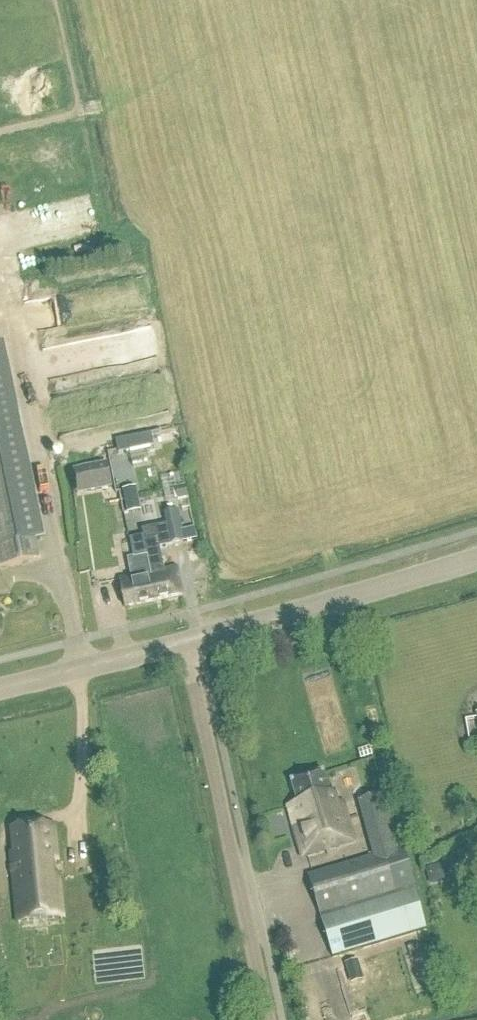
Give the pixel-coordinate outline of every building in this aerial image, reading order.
[(110,318),(88,322),(90,331),(111,327),(110,318)] [(83,371),(146,356),(142,338),(78,353),(83,371)] [(37,562),(34,545),(33,544),(43,542),(1,347),(0,347),(0,571),(37,562)] [(130,454),(155,449),(152,436),(117,443),(119,456),(130,454)] [(110,468),(73,474),(76,495),(113,488),(110,468)] [(183,476),(162,480),(168,511),(181,508),(182,514),(192,511),(190,503),(188,490),(186,490),(183,476)] [(136,490),(123,492),(125,503),(138,501),(136,490)] [(134,561),(149,558),(152,575),(150,575),(157,605),(183,600),(178,570),(164,572),(161,550),(173,548),(172,547),(187,545),(180,513),(167,516),(169,527),(143,532),(144,539),(130,542),(134,561)] [(157,605),(150,575),(152,575),(149,558),(134,561),(128,562),(131,579),(120,581),(126,611),(157,605)] [(330,797),(323,776),(292,785),(299,806),(287,810),(303,862),(355,846),(344,807),(339,808),(336,795),(330,797)] [(376,858),(309,879),(333,960),(370,949),(418,934),(426,932),(386,796),(359,804),(376,858)] [(16,856),(11,857),(20,953),(33,952),(61,949),(73,948),(68,897),(57,898),(56,886),(65,883),(60,827),(14,832),(16,856)] [(344,1018),(365,1019),(367,1005),(346,1003),(344,1018)]
